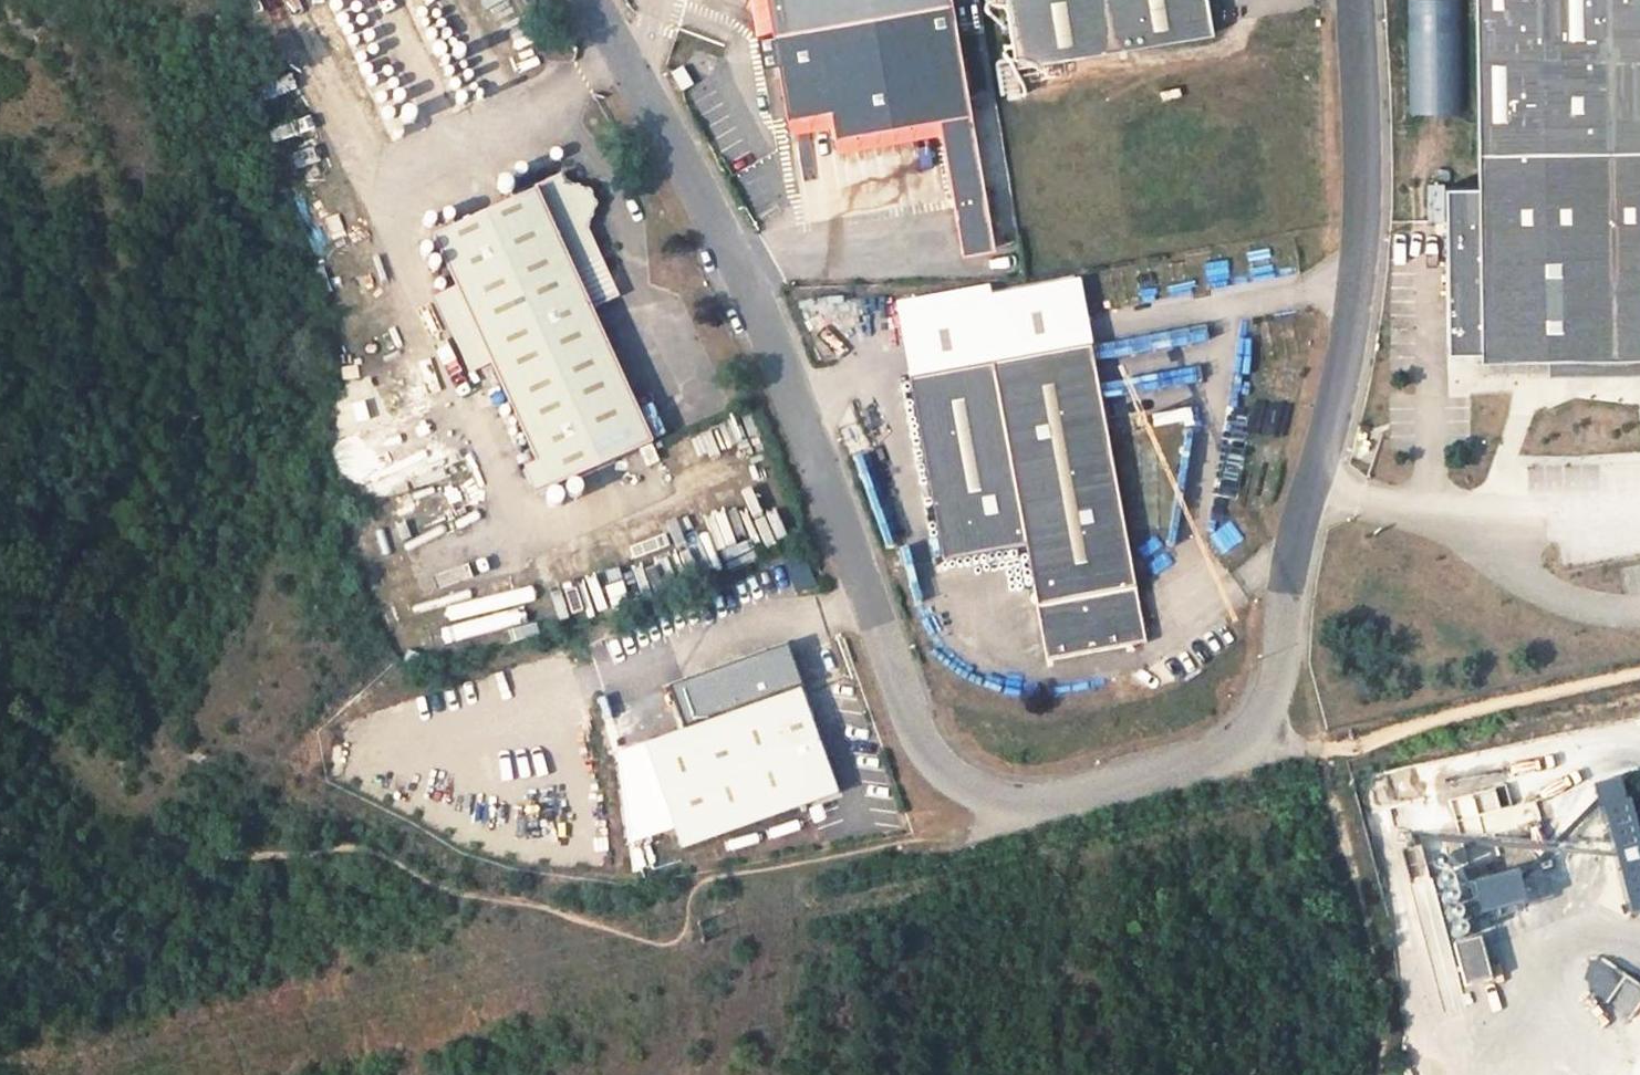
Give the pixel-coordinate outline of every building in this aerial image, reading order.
[(781,29),(766,32),(771,61),(786,59),(795,113),(836,106),(841,132),(940,115),(954,195),(984,190),(951,0),(943,0),(781,29)] [(779,19),(781,29),(943,0),(768,0),(779,19)] [(1007,0),(1018,60),(1018,65),(1213,34),(1207,0),(1007,0)] [(1639,364),(1639,0),(1479,0),(1479,154),(1479,189),(1447,188),(1447,354),(1480,355),(1480,363),(1639,364)] [(1018,60),(1003,63),(1008,97),(1023,95),(1018,65),(1018,60)] [(1064,62),(1028,67),(1030,80),(1066,75),(1064,62)] [(668,76),(681,92),(691,87),(681,68),(668,76)] [(986,147),(1009,242),(1023,239),(1000,144),(986,147)] [(433,234),(457,285),(491,362),(536,461),(524,466),(537,493),(652,441),(592,308),(619,295),(589,228),(598,205),(591,189),(566,180),(563,173),(538,185),(540,188),(433,234)] [(994,246),(984,190),(954,195),(964,251),(994,246)] [(457,285),(437,294),(472,371),(491,362),(457,285)] [(992,362),(1092,345),(1085,311),(903,345),(909,378),(992,362)] [(1050,659),(1149,641),(1092,345),(992,362),(909,378),(944,560),(1028,545),(1050,659)] [(545,589),(561,586),(554,556),(539,559),(545,589)] [(645,744),(682,849),(840,793),(802,688),(645,744)] [(1612,917),(1639,909),(1639,856),(1619,776),(1577,787),(1612,917)] [(1505,830),(1540,816),(1533,799),(1498,813),(1505,830)] [(1454,879),(1464,920),(1511,909),(1501,868),(1454,879)] [(1457,983),(1519,965),(1506,922),(1444,941),(1457,983)] [(1594,957),(1584,960),(1568,984),(1566,997),(1569,1012),(1617,1043),(1624,1074),(1639,1074),(1639,987),(1594,957)]
